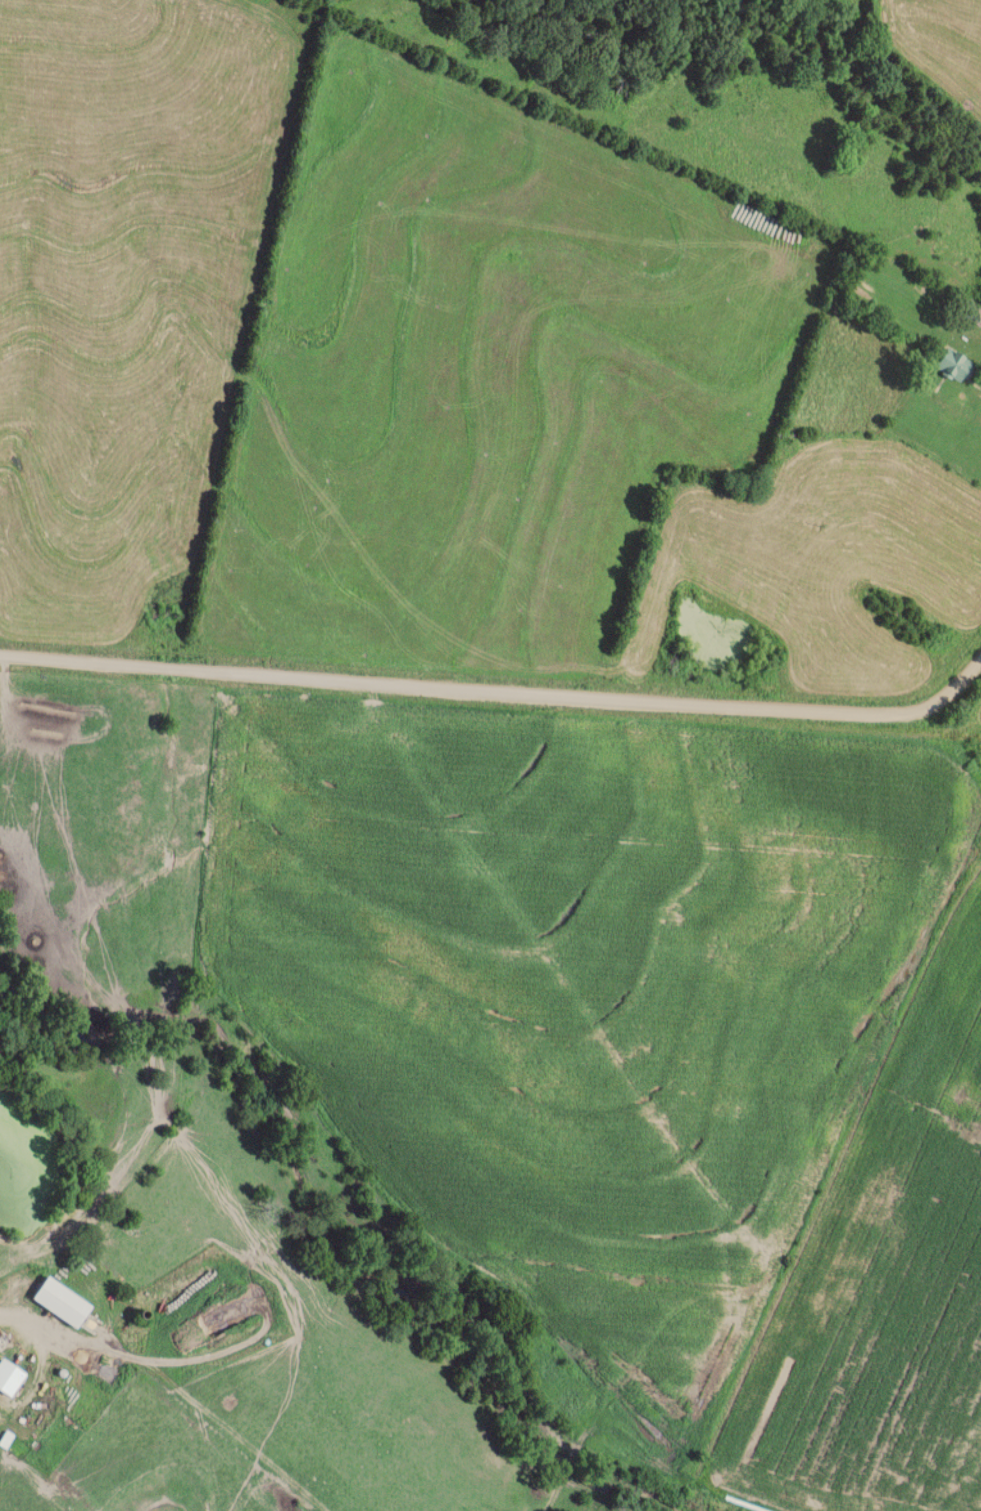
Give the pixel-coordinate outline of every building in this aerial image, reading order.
[(931,369),(957,383),(969,362),(943,347),(931,369)] [(29,1298),(75,1329),(91,1305),(44,1275),(29,1298)] [(11,1398),(25,1373),(0,1360),(0,1392),(11,1398)]
